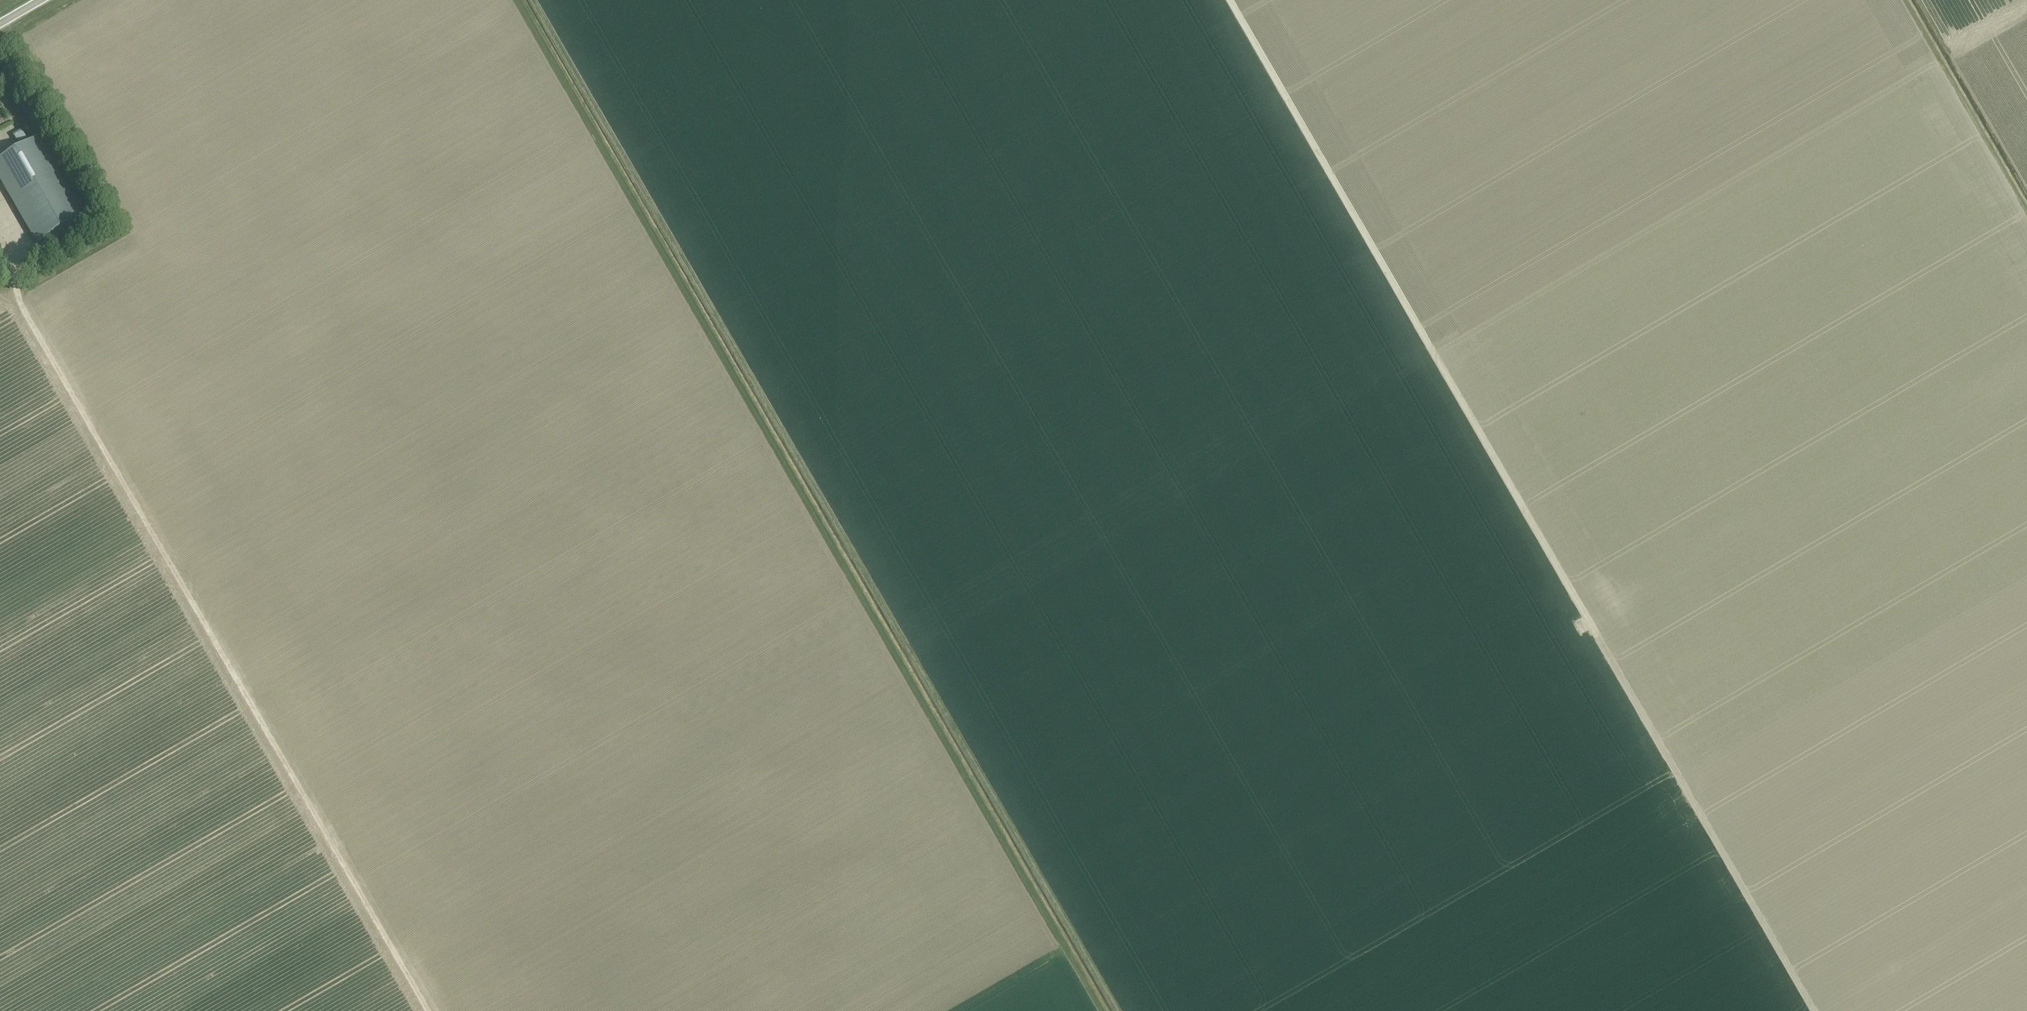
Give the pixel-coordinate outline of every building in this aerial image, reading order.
[(14,136),(22,132),(20,128),(12,132),(14,136)] [(36,243),(83,216),(38,137),(0,159),(0,180),(36,243)]
